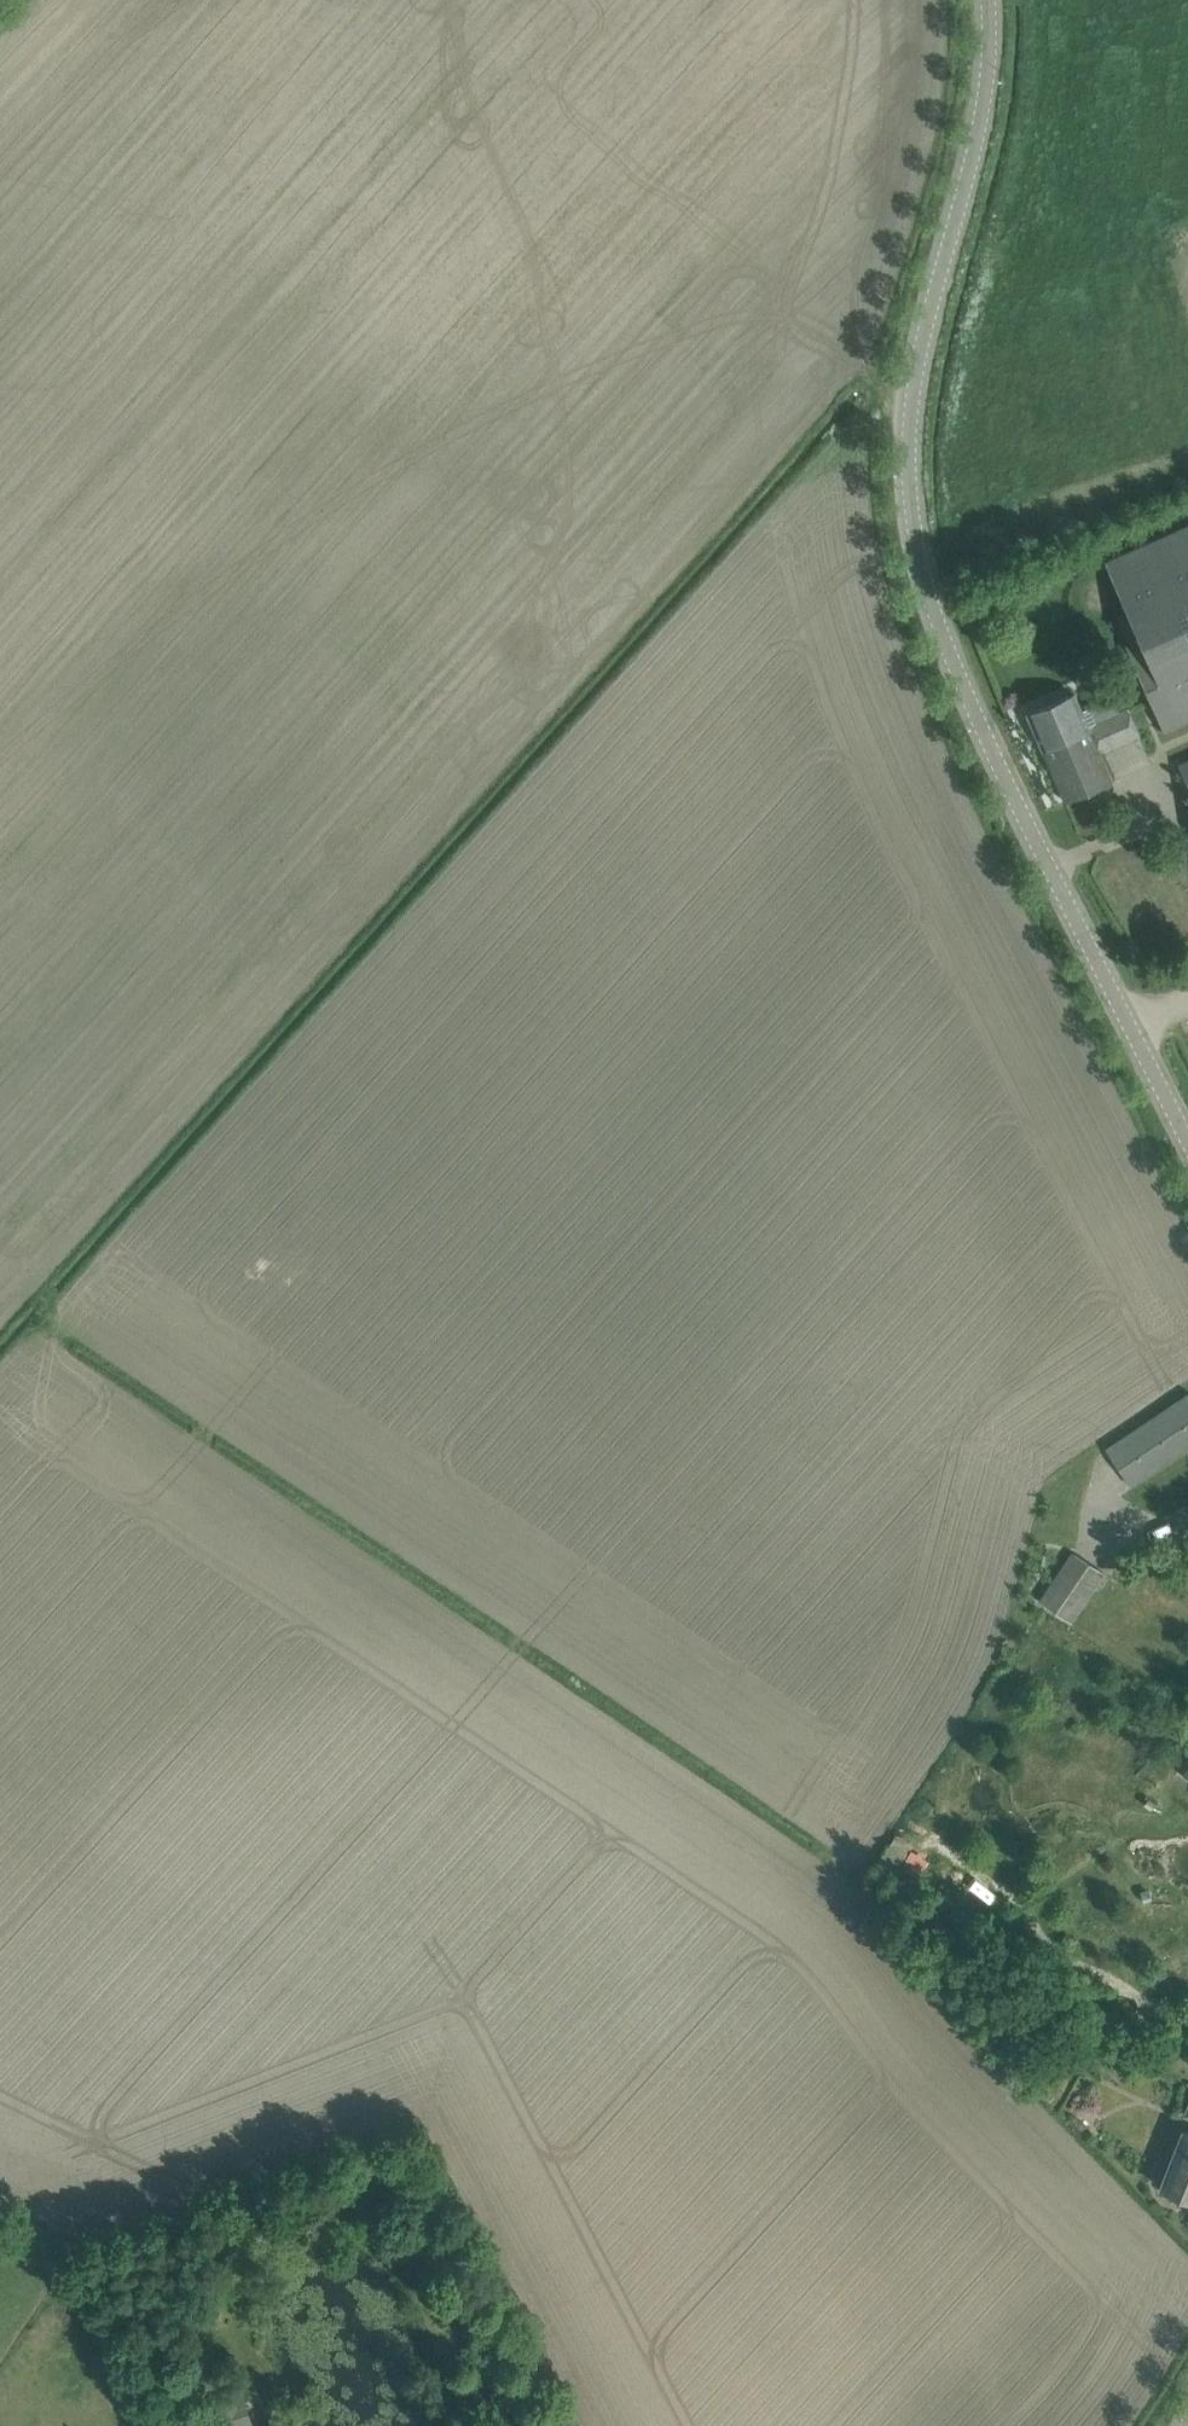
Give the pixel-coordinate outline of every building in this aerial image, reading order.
[(1165,730),(1187,720),(1187,524),(1105,561),(1139,638),(1126,644),(1165,730)] [(1073,693),(1028,712),(1066,800),(1110,781),(1096,749),(1103,746),(1104,748),(1138,733),(1127,706),(1086,723),(1073,693)] [(1180,764),(1187,783),(1187,760),(1180,764)] [(1131,1484),(1187,1446),(1187,1394),(1107,1448),(1131,1484)] [(1041,1601),(1070,1620),(1103,1571),(1075,1552),(1041,1601)] [(1144,1889),(1142,1899),(1149,1901),(1151,1890),(1144,1889)] [(1182,2127),(1157,2190),(1179,2199),(1181,2194),(1187,2197),(1187,2129),(1182,2127)] [(215,2425),(254,2425),(247,2397),(210,2405),(215,2425)]
